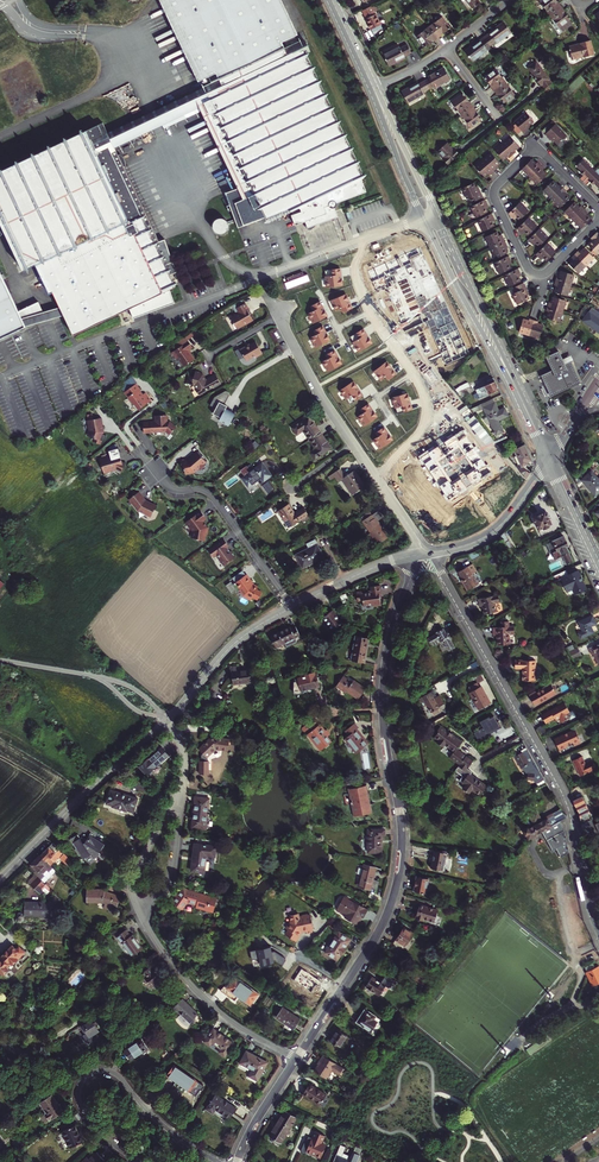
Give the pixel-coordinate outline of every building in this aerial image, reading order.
[(303,49),(308,46),(307,45),(295,51),(292,45),(285,49),(282,42),(298,35),(281,0),(159,0),(197,79),(207,74),(214,89),(157,116),(162,126),(163,129),(201,111),(238,188),(225,193),(238,227),(292,208),(299,205),(305,222),(305,224),(305,226),(305,227),(306,228),(307,229),(309,230),(310,230),(312,229),(314,227),(318,224),(338,217),(334,207),(335,206),(336,205),(336,204),(336,203),(336,201),(335,200),(334,200),(333,199),(331,199),(329,194),(363,182),(359,172),(361,171),(303,49)] [(548,15),(561,6),(557,1),(556,0),(539,0),(546,10),(545,11),(548,15)] [(69,6),(61,8),(63,14),(72,11),(70,3),(68,3),(69,6)] [(363,10),(372,29),(381,25),(376,13),(375,13),(372,6),(363,10)] [(572,23),(569,19),(570,18),(565,11),(561,6),(548,15),(552,20),(553,19),(562,31),(572,23)] [(432,21),(428,25),(438,37),(443,34),(450,28),(449,27),(442,17),(434,23),(432,21)] [(496,27),(483,37),(489,46),(495,42),(496,43),(511,32),(504,23),(497,28),(496,27)] [(424,45),(425,47),(433,41),(438,37),(428,25),(423,28),(424,30),(417,36),(424,45)] [(473,61),(490,48),(489,46),(483,37),(472,45),(473,47),(466,52),(473,61)] [(590,41),(569,46),(573,59),(584,56),(584,58),(594,56),(590,41)] [(383,54),(388,64),(396,60),(397,62),(405,58),(404,56),(412,52),(408,44),(401,48),(400,46),(383,54)] [(548,85),(552,82),(549,79),(550,78),(537,60),(528,66),(536,76),(534,77),(541,85),(542,84),(545,88),(548,85)] [(429,78),(425,80),(429,88),(433,86),(434,88),(450,79),(445,69),(436,74),(435,72),(428,77),(429,78)] [(490,85),(494,90),(507,80),(504,76),(502,77),(496,69),(486,76),(485,77),(490,85)] [(558,96),(563,100),(585,80),(580,75),(558,96)] [(494,90),(498,94),(503,102),(505,101),(515,94),(509,86),(510,85),(507,80),(494,90)] [(410,88),(402,93),(408,102),(424,93),(423,91),(426,90),(422,82),(419,84),(418,82),(410,87),(410,88)] [(457,110),(460,115),(473,106),(469,101),(463,93),(462,94),(452,102),(458,110),(457,110)] [(473,106),(460,115),(463,120),(465,119),(471,127),(481,119),(482,118),(476,110),(473,106)] [(521,130),(523,132),(528,128),(527,126),(529,125),(534,121),(526,112),(514,122),(516,123),(521,130)] [(103,123),(0,172),(0,220),(23,270),(36,264),(50,294),(53,292),(60,307),(33,316),(22,319),(13,300),(0,273),(0,339),(25,327),(64,315),(74,335),(129,309),(134,319),(175,303),(169,289),(174,287),(169,275),(177,273),(165,240),(159,242),(128,176),(123,164),(115,148),(103,123)] [(517,133),(521,130),(516,123),(512,127),(517,133)] [(542,130),(545,133),(550,129),(552,127),(549,123),(547,126),(542,130)] [(553,139),(558,144),(567,135),(555,123),(552,127),(550,129),(545,133),(549,138),(550,136),(553,139)] [(510,136),(503,143),(513,154),(516,152),(514,150),(519,146),(510,136)] [(447,142),(438,151),(444,158),(443,159),(448,164),(459,153),(455,148),(454,149),(447,142)] [(509,158),(513,154),(503,143),(495,150),(503,160),(507,156),(509,158)] [(491,153),(483,159),(494,171),(497,168),(495,166),(500,163),(491,153)] [(490,174),(494,171),(483,159),(475,166),(484,176),(488,172),(490,174)] [(532,159),(523,168),(530,176),(541,165),(538,162),(535,163),(532,159)] [(583,175),(579,178),(583,181),(594,170),(583,159),(577,165),(581,170),(580,172),(583,175)] [(541,165),(530,176),(537,183),(546,174),(542,170),(544,168),(541,165)] [(594,170),(583,181),(586,185),(590,181),(593,184),(594,183),(598,187),(598,174),(594,170)] [(552,198),(563,187),(560,184),(558,186),(553,181),(544,190),(552,198)] [(336,201),(336,203),(367,192),(363,182),(329,194),(331,199),(333,199),(334,200),(335,200),(336,201)] [(474,183),(462,188),(467,199),(470,197),(472,202),(483,197),(478,188),(477,189),(474,183)] [(566,190),(563,187),(552,198),(560,206),(569,197),(565,192),(566,190)] [(142,198),(156,192),(155,188),(140,194),(142,198)] [(485,199),(471,206),(476,217),(488,212),(486,208),(487,207),(486,205),(487,204),(485,199)] [(529,211),(520,202),(509,213),(512,216),(513,215),(516,218),(517,217),(520,220),(529,211)] [(573,219),(584,208),(581,205),(579,207),(574,202),(565,211),(573,219)] [(292,208),(297,224),(305,222),(299,205),(292,208)] [(588,211),(584,208),(573,219),(582,227),(591,218),(586,213),(588,211)] [(491,213),(477,220),(482,232),(494,226),(492,222),(493,221),(492,219),(493,218),(491,213)] [(226,218),(211,218),(212,232),(227,231),(226,218)] [(528,218),(518,228),(521,232),(522,231),(524,233),(525,232),(528,235),(537,226),(528,218)] [(539,228),(528,239),(532,243),(533,242),(535,244),(536,243),(539,246),(548,237),(539,228)] [(485,237),(490,247),(504,241),(503,237),(501,238),(500,235),(499,235),(497,231),(485,237)] [(598,251),(598,240),(594,234),(590,238),(592,240),(588,244),(597,253),(598,251)] [(506,245),(504,241),(490,247),(495,259),(507,253),(505,248),(506,248),(505,245),(506,245)] [(547,243),(536,254),(539,257),(540,256),(543,258),(544,258),(547,261),(556,252),(547,243)] [(446,364),(469,354),(420,247),(368,271),(376,289),(384,286),(401,323),(423,313),(446,364)] [(580,252),(578,250),(575,253),(586,265),(594,257),(585,248),(580,252)] [(586,265),(575,253),(571,257),(574,259),(569,263),(575,270),(578,272),(586,265)] [(508,256),(494,263),(499,273),(511,268),(509,263),(510,263),(509,260),(510,259),(508,256)] [(518,268),(503,275),(509,286),(521,281),(519,276),(520,276),(518,273),(520,273),(518,268)] [(341,269),(325,270),(327,288),(342,286),(341,269)] [(304,275),(303,271),(287,277),(292,287),(310,280),(307,274),(304,275)] [(572,274),(561,271),(559,277),(556,276),(555,280),(570,285),(574,274),(572,274)] [(555,280),(554,285),(556,285),(554,292),(567,295),(570,285),(555,280)] [(523,282),(513,288),(515,292),(512,294),(518,304),(529,299),(526,292),(528,291),(523,282)] [(345,294),(331,300),(336,311),(341,309),(343,313),(352,309),(345,294)] [(13,300),(22,319),(33,316),(23,295),(13,300)] [(551,302),(548,302),(547,306),(562,311),(566,300),(553,296),(551,302)] [(232,306),(234,309),(243,304),(241,300),(232,306)] [(307,313),(312,324),(328,317),(320,301),(310,306),(312,311),(307,313)] [(235,312),(227,317),(236,331),(252,321),(247,313),(248,312),(243,304),(234,309),(235,312)] [(559,321),(562,311),(547,306),(546,310),(549,311),(546,317),(559,321)] [(592,306),(582,320),(598,333),(598,312),(592,306)] [(529,335),(534,319),(530,318),(529,321),(523,319),(519,332),(529,335)] [(534,319),(529,335),(539,338),(543,325),(537,323),(538,321),(534,319)] [(310,338),(315,348),(330,340),(323,326),(316,330),(318,334),(310,338)] [(173,335),(172,336),(173,338),(175,338),(184,332),(184,331),(183,329),(182,329),(173,335)] [(352,343),(358,352),(372,344),(363,329),(351,336),(354,342),(352,343)] [(257,339),(251,343),(248,345),(247,343),(241,347),(248,358),(256,353),(259,354),(264,351),(257,339)] [(195,358),(190,352),(189,353),(187,350),(189,349),(192,347),(187,340),(180,345),(181,346),(171,352),(176,358),(178,357),(184,366),(195,358)] [(542,375),(551,395),(581,382),(572,362),(574,361),(571,355),(562,359),(559,351),(556,352),(554,348),(558,346),(555,340),(542,347),(553,370),(542,375)] [(322,362),(327,372),(342,364),(334,350),(325,355),(327,359),(322,362)] [(386,362),(374,372),(380,380),(385,377),(388,380),(396,374),(386,362)] [(196,375),(192,374),(190,382),(197,384),(199,387),(199,389),(200,391),(201,392),(202,392),(222,380),(217,372),(206,379),(204,375),(205,373),(202,373),(203,371),(198,370),(196,375)] [(459,387),(451,377),(448,380),(470,408),(474,407),(468,399),(475,396),(468,382),(459,387)] [(499,389),(493,377),(487,380),(488,383),(476,389),(478,394),(476,395),(478,398),(499,389)] [(353,381),(339,390),(346,400),(352,396),(355,401),(363,396),(353,381)] [(141,390),(136,383),(127,389),(124,392),(132,404),(134,403),(138,409),(151,400),(145,392),(142,394),(139,391),(141,390)] [(217,407),(214,412),(221,416),(220,419),(230,425),(236,414),(227,408),(229,405),(226,403),(231,395),(231,394),(230,393),(230,392),(229,392),(229,391),(228,391),(227,391),(226,391),(225,391),(215,397),(221,400),(217,407)] [(408,393),(392,398),(395,408),(401,406),(403,412),(413,409),(408,393)] [(215,397),(211,404),(217,407),(221,400),(215,397)] [(478,409),(483,407),(494,402),(492,398),(476,405),(478,409)] [(494,402),(483,407),(488,416),(483,418),(487,424),(491,422),(496,434),(503,431),(497,419),(501,418),(501,415),(506,412),(504,408),(498,410),(494,402)] [(357,417),(363,426),(377,417),(368,404),(360,409),(362,413),(357,417)] [(166,416),(155,416),(154,421),(152,424),(143,424),(143,431),(166,431),(170,434),(175,428),(169,423),(165,423),(166,416)] [(315,459),(331,447),(309,416),(293,427),(297,434),(303,430),(316,448),(310,452),(315,459)] [(103,425),(102,417),(88,419),(89,426),(90,426),(91,429),(88,435),(94,437),(93,441),(99,443),(101,439),(99,438),(102,431),(101,425),(103,425)] [(372,440),(379,449),(393,440),(385,427),(377,432),(379,436),(372,440)] [(467,487),(472,484),(473,486),(491,474),(462,431),(421,458),(450,501),(468,489),(467,487)] [(520,463),(516,465),(527,478),(531,472),(523,466),(527,463),(527,461),(532,459),(525,444),(514,449),(520,463)] [(120,456),(118,448),(109,450),(110,456),(107,456),(107,455),(99,457),(102,471),(110,470),(110,469),(115,468),(120,471),(125,464),(120,461),(119,456),(120,456)] [(186,459),(180,460),(181,465),(184,465),(184,468),(184,469),(185,469),(185,472),(186,473),(193,471),(198,468),(200,469),(203,467),(204,465),(203,464),(205,462),(198,451),(191,456),(191,457),(188,460),(186,460),(186,459)] [(272,475),(262,462),(253,469),(249,464),(242,469),(242,471),(245,475),(241,477),(248,487),(257,480),(267,494),(275,489),(267,478),(272,475)] [(353,494),(365,485),(354,470),(349,473),(348,472),(345,474),(346,475),(345,476),(340,468),(328,476),(330,479),(335,476),(338,481),(342,478),(353,494)] [(591,471),(581,480),(595,495),(598,492),(598,479),(591,471)] [(146,500),(139,491),(129,499),(138,510),(149,515),(152,514),(156,505),(146,500)] [(278,510),(289,527),(301,519),(303,522),(309,517),(308,515),(309,514),(304,507),(295,512),(289,503),(278,510)] [(206,518),(201,510),(186,521),(190,527),(194,531),(193,537),(197,538),(197,539),(205,540),(206,534),(207,534),(208,527),(207,526),(202,520),(206,518)] [(546,513),(546,511),(539,514),(538,514),(536,515),(535,516),(533,517),(541,535),(548,532),(546,527),(549,526),(548,524),(551,523),(548,517),(549,516),(549,515),(548,513),(547,513),(546,513)] [(374,539),(377,543),(387,537),(384,533),(385,532),(375,517),(374,518),(372,514),(363,521),(375,538),(374,539)] [(504,532),(500,535),(503,539),(506,545),(512,555),(515,553),(512,547),(513,547),(504,532)] [(568,546),(563,536),(546,544),(551,554),(553,553),(556,559),(562,556),(566,564),(572,561),(568,553),(569,552),(566,546),(568,546)] [(224,538),(208,549),(213,555),(216,553),(220,558),(220,559),(224,565),(236,556),(232,550),(230,551),(228,549),(228,548),(228,547),(227,547),(226,547),(229,545),(224,538)] [(303,552),(297,555),(302,565),(308,563),(309,564),(322,557),(318,550),(320,549),(315,539),(307,543),(309,547),(302,550),(303,552)] [(478,551),(468,554),(472,561),(481,556),(478,551)] [(477,572),(473,563),(468,566),(467,565),(465,566),(465,568),(459,571),(465,581),(464,582),(468,590),(479,584),(473,574),(477,572)] [(239,567),(229,574),(232,578),(243,571),(239,567)] [(566,570),(554,576),(556,582),(562,579),(568,592),(573,589),(575,594),(586,589),(578,571),(569,575),(566,570)] [(247,576),(243,571),(232,578),(234,580),(231,582),(234,585),(237,586),(238,585),(242,591),(249,595),(250,593),(255,596),(259,588),(254,586),(255,584),(250,581),(247,576)] [(381,585),(372,586),(372,590),(369,590),(369,593),(355,594),(356,601),(363,600),(363,606),(374,605),(380,605),(380,597),(382,597),(381,585)] [(498,595),(478,599),(480,607),(483,606),(485,614),(497,612),(495,603),(500,602),(498,595)] [(332,610),(323,617),(333,630),(342,623),(332,610)] [(596,623),(592,615),(579,622),(583,631),(579,633),(581,638),(594,632),(591,626),(596,623)] [(502,626),(493,626),(493,635),(497,635),(498,644),(510,644),(509,634),(515,634),(514,626),(509,626),(509,621),(502,621),(502,626)] [(457,625),(454,627),(459,637),(463,635),(457,625)] [(291,628),(290,626),(272,636),(277,646),(286,642),(288,646),(302,638),(295,626),(291,628)] [(433,634),(434,636),(429,639),(432,644),(433,643),(434,645),(441,641),(441,642),(442,642),(446,648),(448,648),(449,650),(455,647),(450,639),(451,639),(446,629),(444,630),(443,629),(433,634)] [(370,638),(356,635),(351,661),(365,663),(370,638)] [(588,649),(591,654),(594,653),(598,664),(598,644),(588,649)] [(577,647),(575,649),(569,651),(574,659),(582,655),(577,647)] [(477,660),(470,664),(472,668),(480,664),(477,660)] [(536,661),(515,660),(515,669),(523,669),(523,680),(525,680),(525,682),(528,682),(528,680),(535,680),(536,661)] [(251,669),(243,670),(241,670),(240,668),(240,667),(239,666),(238,666),(237,666),(231,667),(233,684),(252,682),(256,681),(255,671),(255,670),(254,670),(254,669),(253,669),(251,670),(251,669)] [(302,690),(313,687),(313,688),(319,686),(316,673),(315,674),(314,672),(305,675),(304,674),(299,675),(299,677),(299,680),(294,681),(294,692),(300,693),(301,690),(302,689),(302,690)] [(354,680),(352,682),(344,676),(337,686),(346,692),(347,691),(359,699),(366,688),(354,680)] [(477,682),(469,686),(471,691),(470,692),(479,709),(490,703),(481,686),(480,687),(477,682)] [(536,691),(529,695),(535,706),(556,694),(551,684),(537,692),(536,691)] [(432,691),(420,698),(424,706),(427,705),(434,716),(442,712),(433,696),(435,695),(432,691)] [(564,702),(541,715),(545,723),(555,718),(556,720),(559,718),(562,722),(569,718),(570,720),(575,717),(571,711),(570,712),(564,702)] [(489,715),(479,721),(482,727),(471,733),(476,742),(501,728),(497,722),(495,723),(492,717),(490,718),(489,715)] [(309,723),(301,729),(306,735),(307,734),(321,751),(332,742),(327,737),(330,734),(327,729),(325,730),(320,725),(319,726),(315,721),(312,724),(311,723),(309,723)] [(355,723),(346,730),(350,735),(345,739),(356,753),(369,743),(357,728),(358,728),(355,723)] [(462,741),(441,725),(438,730),(438,732),(434,738),(439,741),(437,742),(443,747),(445,745),(454,751),(457,749),(462,741)] [(542,726),(538,729),(543,738),(547,736),(542,726)] [(575,729),(554,739),(560,750),(568,747),(567,745),(573,742),(574,746),(582,742),(575,729)] [(199,749),(207,757),(215,749),(228,750),(230,739),(215,737),(209,739),(199,749)] [(523,741),(518,744),(522,749),(514,755),(523,766),(524,764),(526,780),(534,780),(539,787),(546,781),(523,741)] [(161,747),(138,767),(146,776),(169,756),(161,747)] [(466,756),(457,749),(454,751),(450,758),(460,765),(466,756)] [(480,796),(486,786),(471,774),(472,772),(468,768),(473,762),(466,756),(460,765),(456,770),(463,776),(460,781),(480,796)] [(581,756),(573,760),(580,775),(588,772),(588,773),(596,769),(592,760),(585,763),(581,756)] [(366,785),(349,788),(355,816),(371,813),(369,804),(368,804),(367,801),(368,801),(369,800),(369,799),(369,798),(369,797),(368,797),(367,797),(366,796),(368,796),(366,785)] [(106,803),(113,805),(112,806),(126,811),(127,810),(133,812),(136,813),(140,799),(138,798),(111,789),(106,803)] [(206,829),(209,798),(195,797),(192,827),(206,829)] [(575,803),(574,804),(579,813),(583,830),(593,825),(594,824),(593,822),(597,819),(595,817),(592,819),(583,800),(582,800),(580,797),(573,800),(575,803)] [(541,816),(536,808),(527,813),(532,822),(530,823),(527,822),(521,825),(527,837),(552,824),(553,822),(548,813),(541,816)] [(565,816),(561,808),(552,813),(557,821),(565,816)] [(569,852),(563,819),(542,831),(552,849),(556,847),(561,856),(569,852)] [(385,830),(368,830),(368,852),(382,852),(382,835),(385,835),(385,830)] [(73,837),(70,839),(73,842),(77,848),(76,849),(80,855),(83,853),(87,858),(92,854),(95,857),(102,852),(99,848),(101,847),(102,848),(106,842),(90,832),(86,839),(84,839),(83,837),(82,837),(84,840),(83,840),(78,834),(73,837)] [(41,855),(51,865),(58,857),(59,858),(60,858),(66,863),(69,859),(64,854),(64,853),(53,842),(41,855)] [(216,846),(195,844),(193,860),(192,870),(207,871),(209,855),(215,855),(216,846)] [(434,851),(433,855),(432,855),(430,862),(432,862),(431,868),(443,871),(444,865),(446,865),(447,859),(446,859),(447,853),(434,851)] [(30,867),(36,873),(44,882),(56,870),(51,865),(41,855),(32,864),(33,864),(30,867)] [(376,867),(364,864),(358,887),(371,890),(372,888),(376,889),(378,881),(373,879),(376,867)] [(44,882),(36,873),(28,881),(42,894),(47,889),(49,892),(52,889),(44,882)] [(428,879),(417,876),(414,891),(426,893),(428,879)] [(183,887),(182,889),(187,892),(199,896),(200,893),(187,889),(183,887)] [(106,890),(88,889),(88,901),(102,901),(105,902),(103,908),(109,910),(111,904),(116,906),(120,896),(105,891),(106,890)] [(213,912),(217,898),(200,893),(199,896),(187,892),(182,889),(178,895),(176,894),(171,901),(182,909),(188,902),(197,904),(196,907),(213,912)] [(25,915),(51,916),(52,903),(26,902),(25,915)] [(368,908),(359,904),(350,923),(359,927),(368,908)] [(420,904),(416,918),(424,920),(425,918),(435,921),(438,910),(420,904)] [(301,912),(291,914),(292,920),(287,928),(289,930),(286,934),(299,941),(304,932),(317,930),(312,913),(302,915),(301,912)] [(403,927),(393,943),(403,950),(413,933),(403,927)] [(142,949),(132,935),(130,936),(126,930),(117,936),(121,943),(123,942),(132,956),(142,949)] [(349,939),(338,932),(325,952),(338,960),(346,947),(344,946),(349,939)] [(11,963),(12,964),(13,964),(14,964),(17,961),(17,959),(18,959),(16,957),(20,952),(17,950),(12,945),(7,950),(6,951),(3,953),(3,955),(0,958),(0,971),(3,974),(4,973),(5,973),(8,971),(8,969),(9,968),(7,967),(11,963)] [(19,947),(17,950),(20,952),(16,957),(18,959),(25,952),(19,947)] [(278,955),(267,951),(261,970),(272,974),(278,955)] [(598,966),(586,972),(593,986),(598,983),(598,967),(598,966)] [(142,973),(152,986),(164,977),(157,968),(153,971),(150,967),(142,973)] [(235,977),(227,988),(251,1005),(259,995),(235,977)] [(366,986),(379,995),(385,986),(372,977),(366,986)] [(210,983),(205,988),(210,992),(214,987),(210,983)] [(190,1023),(198,1015),(192,1009),(182,998),(174,1007),(181,1014),(178,1017),(185,1024),(188,1021),(190,1023)] [(285,1024),(293,1029),(300,1019),(283,1008),(277,1017),(286,1023),(285,1024)] [(379,1019),(365,1009),(357,1022),(372,1031),(378,1022),(377,1022),(379,1019)] [(92,1020),(83,1026),(91,1038),(97,1035),(100,1033),(96,1027),(94,1024),(92,1020)] [(91,1038),(83,1026),(80,1028),(89,1043),(90,1043),(99,1037),(98,1037),(97,1035),(91,1038)] [(214,1028),(204,1041),(210,1045),(212,1042),(221,1049),(219,1052),(225,1056),(234,1044),(214,1028)] [(338,1030),(338,1029),(330,1041),(340,1047),(347,1036),(342,1032),(343,1032),(339,1029),(338,1030)] [(545,1036),(526,1049),(530,1054),(548,1041),(545,1036)] [(141,1039),(124,1050),(130,1060),(148,1049),(141,1039)] [(241,1063),(261,1074),(267,1062),(247,1051),(241,1063)] [(322,1055),(319,1061),(320,1061),(314,1071),(326,1078),(332,1069),(342,1076),(346,1070),(322,1055)] [(167,1075),(190,1091),(197,1081),(175,1065),(167,1075)] [(310,1084),(303,1094),(320,1106),(327,1095),(310,1084)] [(216,1094),(206,1108),(213,1113),(216,1109),(230,1119),(237,1108),(216,1094)] [(53,1095),(40,1103),(47,1113),(46,1114),(49,1120),(64,1111),(60,1105),(59,1105),(53,1095)] [(296,1118),(284,1111),(269,1135),(281,1142),(296,1118)] [(63,1131),(70,1147),(82,1142),(76,1126),(63,1131)] [(314,1129),(305,1151),(321,1158),(327,1143),(324,1142),(326,1135),(314,1129)] [(334,1161),(357,1161),(359,1155),(353,1152),(351,1157),(343,1154),(346,1147),(340,1145),(336,1155),(337,1156),(334,1161)] [(105,1161),(97,1152),(87,1161),(85,1160),(83,1161),(104,1161),(105,1161)]
